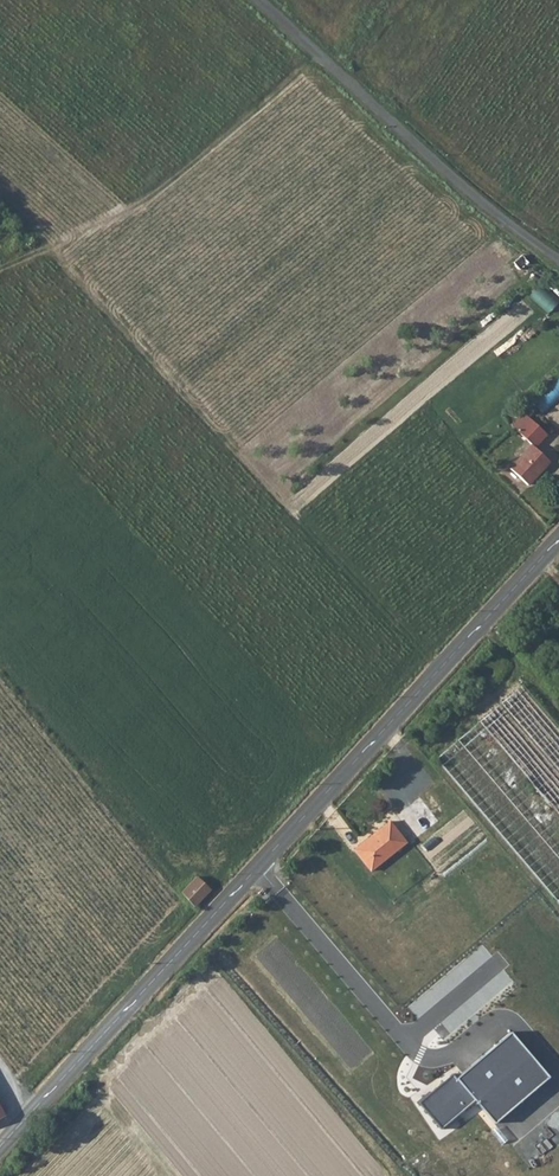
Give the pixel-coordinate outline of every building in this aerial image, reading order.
[(522,255),(513,263),(519,270),(528,262),(522,255)] [(552,405),(558,400),(558,383),(544,394),(552,405)] [(532,418),(520,432),(535,446),(514,469),(532,485),(554,461),(538,447),(549,434),(532,418)] [(372,863),(406,835),(390,816),(356,844),(372,863)] [(196,879),(181,893),(194,908),(210,891),(196,879)]
